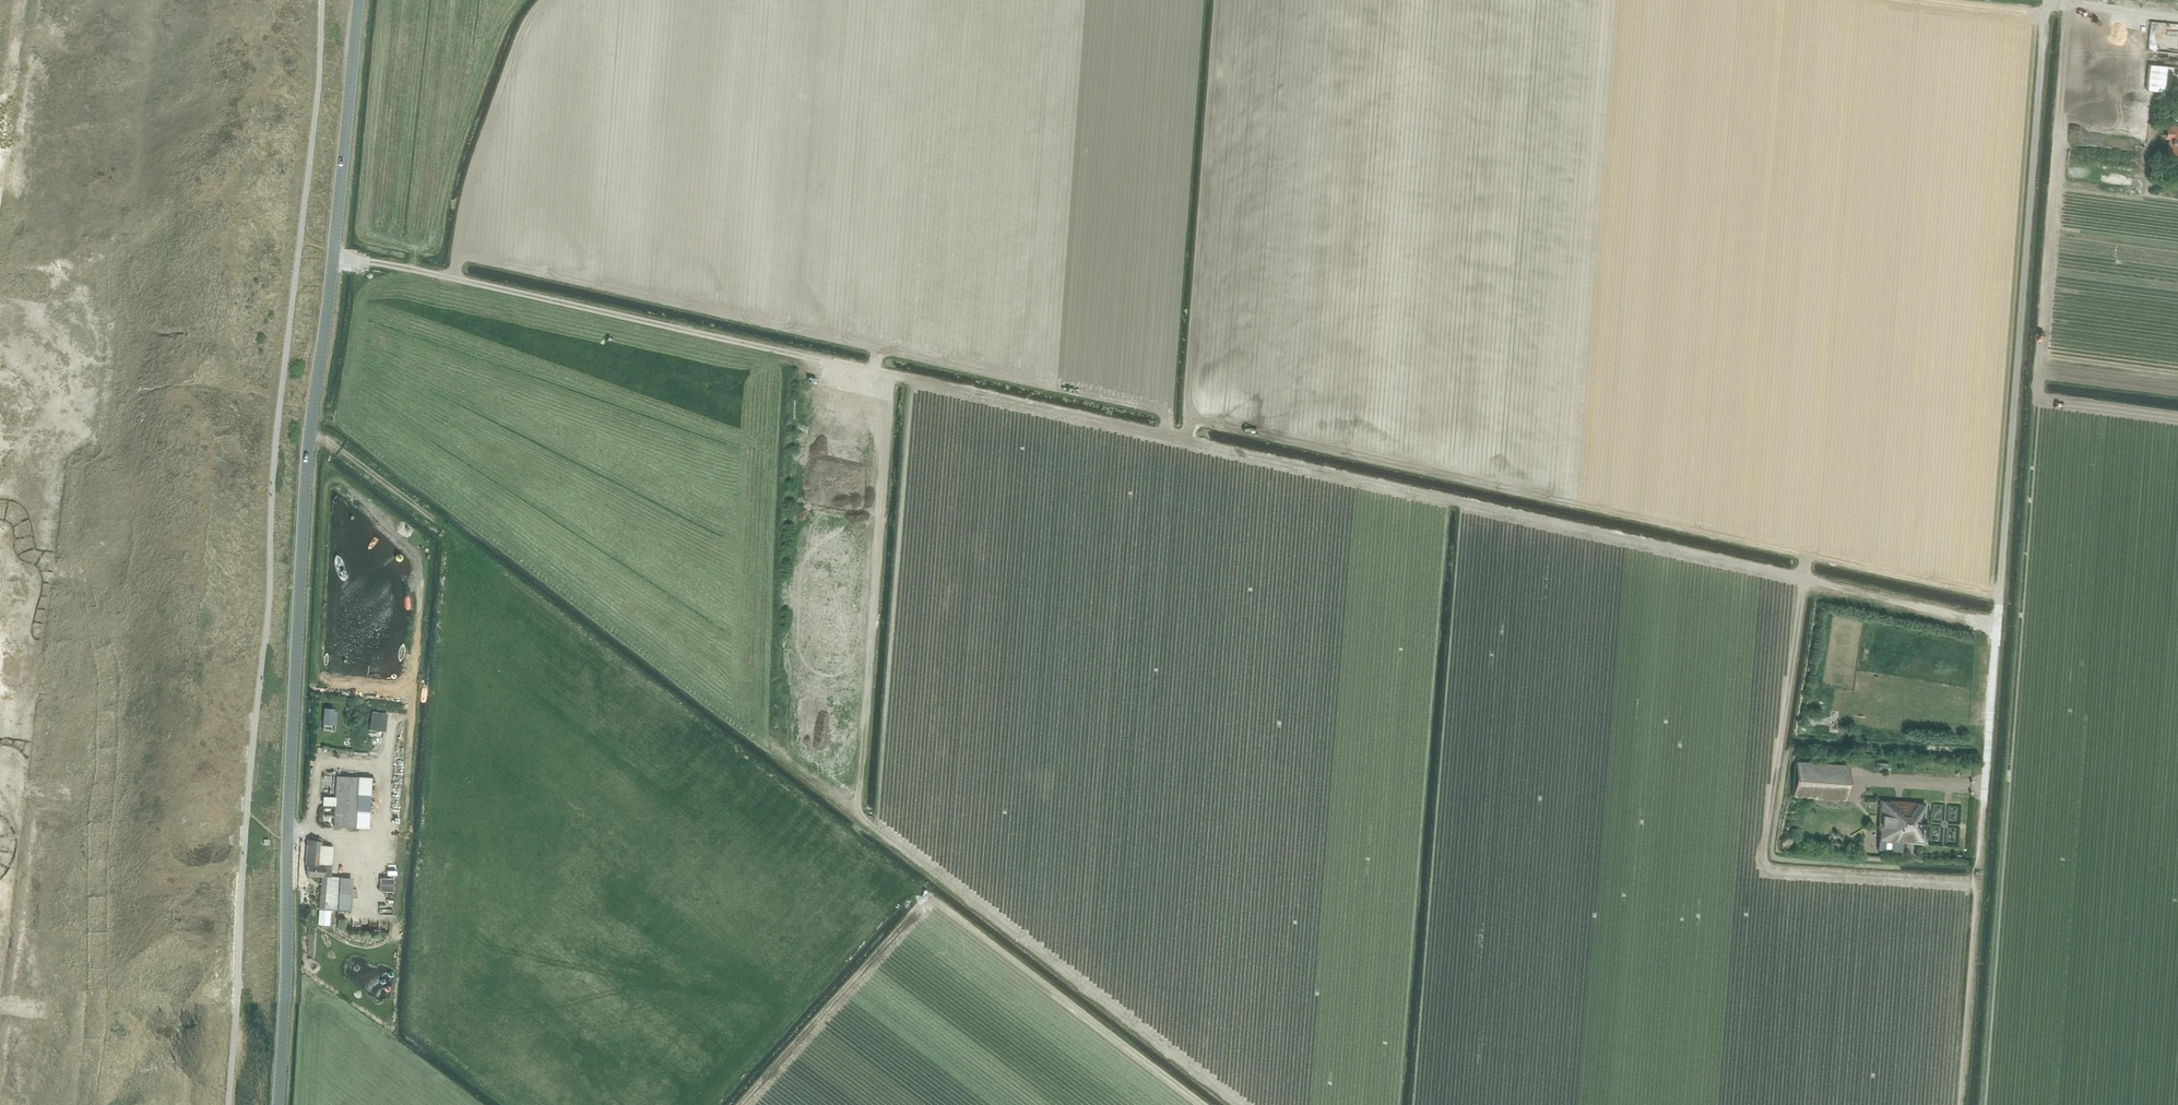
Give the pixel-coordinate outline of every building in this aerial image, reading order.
[(2166,162),(2177,163),(2177,124),(2170,123),(2166,162)] [(340,556),(335,553),(334,558),(334,562),(336,571),(340,577),(342,579),(344,580),(345,578),(346,576),(344,568),(342,560),(340,556)] [(44,671),(43,680),(51,681),(52,672),(44,671)] [(322,724),(334,725),(335,725),(336,718),(333,718),(333,709),(323,707),(322,724)] [(371,711),(368,729),(384,731),(386,713),(371,711)] [(1794,762),(1792,795),(1844,799),(1846,766),(1794,762)] [(335,775),(332,826),(356,827),(357,810),(358,794),(359,776),(335,775)] [(1879,830),(1878,840),(1921,843),(1924,803),(1880,800),(1877,830),(1879,830)] [(306,840),(304,864),(306,864),(306,874),(306,875),(311,875),(320,876),(318,909),(330,910),(347,911),(349,877),(330,877),(332,846),(321,845),(321,841),(306,840)] [(380,877),(379,890),(393,891),(393,878),(380,877)] [(318,909),(317,924),(329,925),(330,910),(318,909)]
